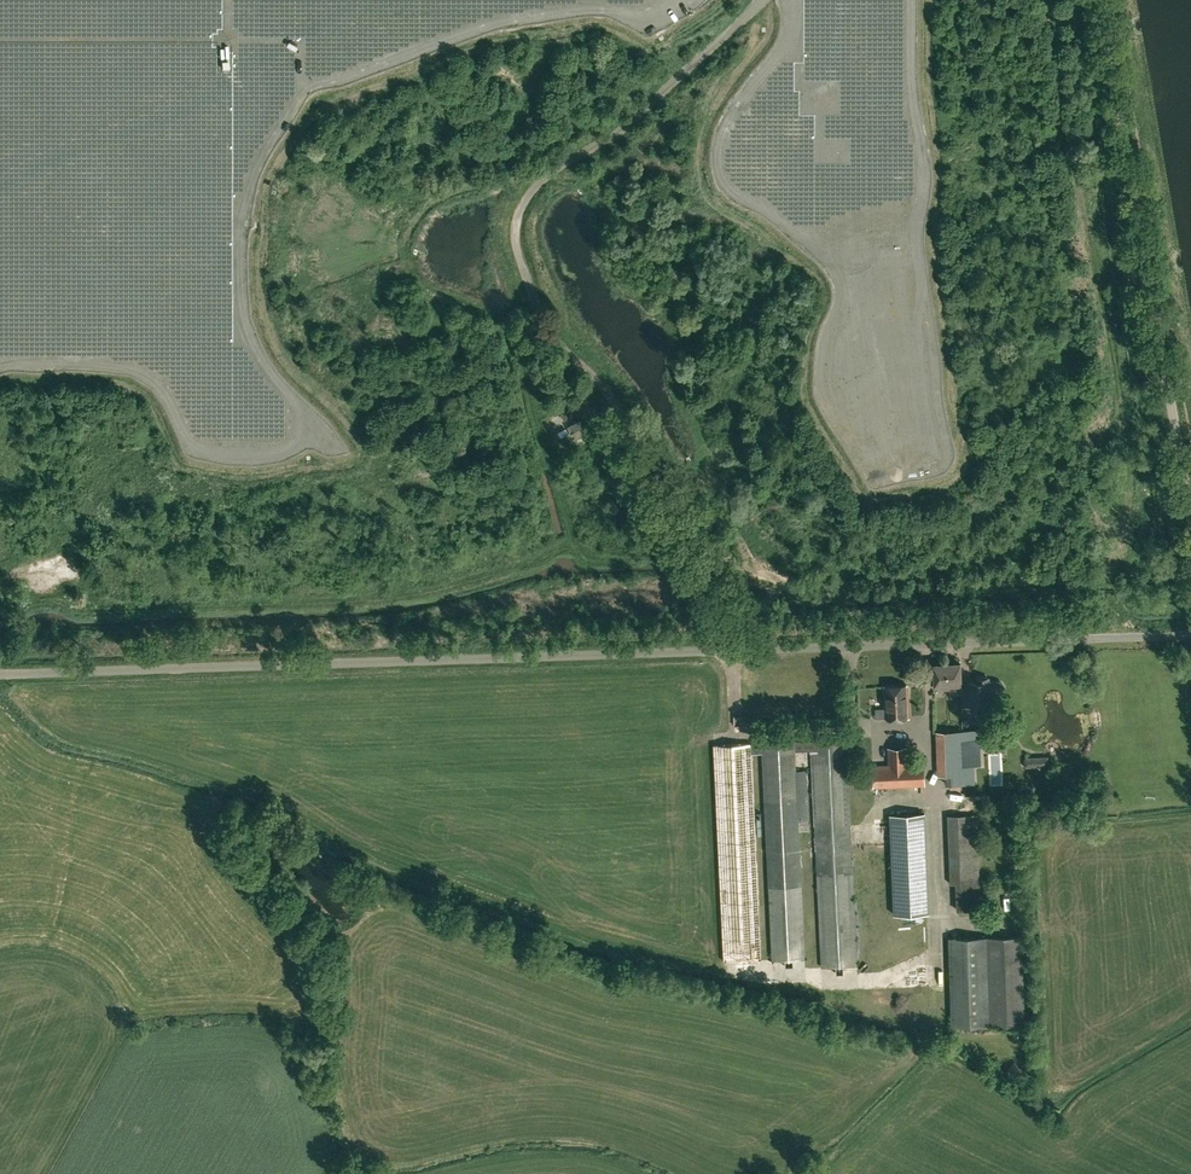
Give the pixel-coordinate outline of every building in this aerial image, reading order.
[(564,419),(577,412),(574,406),(561,413),(564,419)] [(581,419),(568,425),(571,432),(584,425),(581,419)] [(573,449),(584,443),(593,439),(590,433),(570,444),(573,449)] [(950,693),(962,693),(960,662),(934,663),(935,684),(950,684),(950,693)] [(998,681),(989,681),(989,677),(987,677),(987,676),(979,676),(979,678),(978,678),(978,681),(970,682),(971,710),(981,710),(981,702),(989,702),(989,693),(999,693),(1002,692),(1003,691),(1004,687),(1004,686),(1002,683),(1001,682),(998,681)] [(885,717),(909,716),(908,684),(884,685),(885,717)] [(980,729),(965,730),(965,744),(964,744),(966,783),(976,782),(974,751),(981,751),(980,729)] [(965,730),(937,731),(939,774),(947,774),(947,784),(966,783),(964,744),(965,744),(965,730)] [(847,737),(811,739),(811,740),(812,750),(814,802),(849,801),(847,737)] [(811,740),(794,741),(795,750),(812,750),(811,740)] [(756,785),(755,741),(738,742),(739,785),(756,785)] [(763,742),(763,752),(766,803),(797,801),(795,750),(794,741),(763,742)] [(1048,756),(1024,757),(1024,767),(1049,766),(1048,756)] [(875,785),(924,782),(924,763),(874,766),(875,785)] [(808,771),(796,771),(797,801),(798,820),(810,819),(808,771)] [(797,801),(766,803),(770,888),(801,886),(798,820),(797,801)] [(849,801),(814,803),(816,846),(852,844),(849,801)] [(928,911),(925,812),(891,813),(894,912),(928,911)] [(977,813),(947,814),(945,814),(949,883),(955,882),(956,910),(981,909),(977,813)] [(889,827),(880,827),(879,841),(889,842),(889,827)] [(816,846),(818,886),(853,884),(852,845),(816,846)] [(853,885),(818,886),(822,966),(857,965),(853,885)] [(801,886),(770,888),(773,959),(805,957),(801,886)] [(1022,935),(987,937),(990,1024),(1025,1023),(1022,935)] [(987,937),(950,939),(954,1025),(954,1026),(990,1024),(987,937)] [(1024,1070),(1014,1061),(1003,1073),(1013,1081),(1024,1070)]
